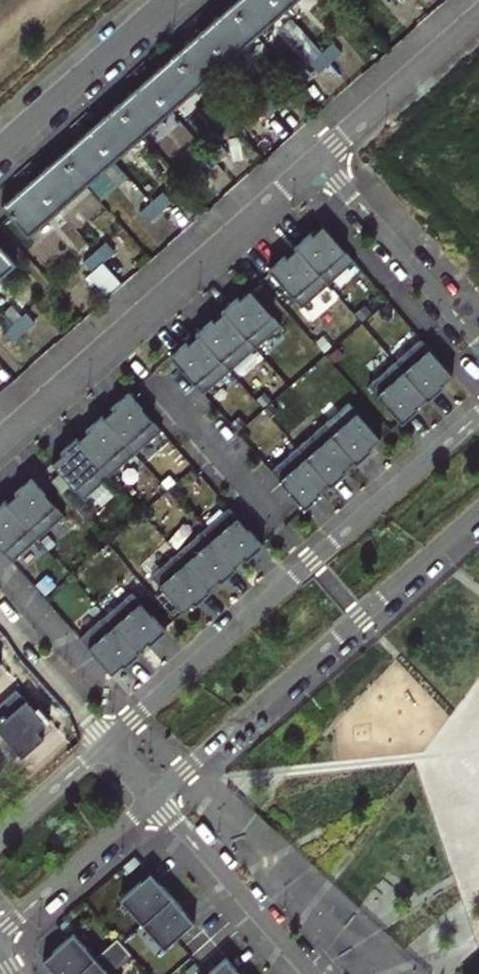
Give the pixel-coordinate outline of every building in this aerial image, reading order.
[(283,8),(276,0),(235,0),(230,5),(255,33),(283,8)] [(283,8),(293,0),(276,0),(283,8)] [(227,58),(255,33),(230,5),(202,30),(227,58)] [(173,54),(198,83),(227,58),(202,30),(173,54)] [(321,52),(329,61),(341,51),(333,41),(321,52)] [(318,71),(329,61),(321,52),(310,62),(318,71)] [(169,108),(198,83),(173,54),(144,80),(169,108)] [(116,105),(141,133),(169,108),(144,80),(116,105)] [(265,102),(273,111),(285,100),(277,91),(265,102)] [(253,112),(261,121),(273,111),(265,102),(253,112)] [(88,130),(113,158),(141,133),(116,105),(88,130)] [(60,154),(85,183),(113,158),(88,130),(60,154)] [(208,152),(216,161),(228,151),(220,141),(208,152)] [(205,171),(216,161),(208,152),(197,161),(205,171)] [(56,208),(85,183),(60,154),(31,179),(56,208)] [(85,183),(98,198),(126,173),(113,158),(85,183)] [(26,234),(56,208),(31,179),(2,206),(10,215),(26,234)] [(56,208),(72,226),(100,201),(98,198),(85,183),(56,208)] [(151,201),(159,211),(172,200),(164,191),(151,201)] [(148,221),(159,211),(151,201),(140,211),(148,221)] [(355,261),(324,225),(309,238),(307,236),(295,246),(298,248),(329,284),(355,261)] [(95,251),(103,261),(115,250),(107,241),(95,251)] [(329,284),(298,248),(283,261),(281,259),(269,270),(271,271),(303,307),(329,284)] [(12,263),(0,249),(0,273),(12,263)] [(83,261),(92,271),(103,261),(95,251),(83,261)] [(282,326),(251,290),(236,303),(234,301),(222,311),(225,313),(256,349),(282,326)] [(22,332),(33,322),(25,313),(13,323),(22,332)] [(256,349),(225,313),(211,325),(209,323),(197,333),(199,335),(230,371),(256,349)] [(10,342),(22,332),(13,323),(2,333),(10,342)] [(230,371),(199,335),(184,348),(182,346),(170,356),(173,358),(204,394),(230,371)] [(454,375),(422,339),(397,363),(428,398),(445,387),(443,384),(454,375)] [(428,398),(397,363),(370,386),(404,423),(419,410),(417,408),(428,398)] [(104,418),(136,454),(162,430),(129,393),(117,403),(119,405),(104,418)] [(381,438),(350,402),(323,426),(354,460),(357,463),(372,450),(370,448),(381,438)] [(79,440),(110,476),(136,454),(104,418),(102,416),(90,427),(92,429),(79,440)] [(354,460),(323,426),(299,449),(329,483),(332,486),(347,473),(345,471),(354,460)] [(52,464),(83,499),(110,476),(79,440),(77,438),(65,449),(67,451),(52,464)] [(329,483),(299,449),(272,471),(306,509),(321,496),(319,493),(329,483)] [(7,504),(39,540),(65,515),(31,478),(20,488),(21,490),(7,504)] [(11,563),(39,540),(7,504),(5,502),(0,506),(0,550),(11,563)] [(233,565),(235,567),(245,558),(247,560),(252,556),(263,545),(260,541),(231,508),(205,531),(233,565)] [(207,587),(208,589),(218,580),(220,582),(225,578),(236,568),(235,567),(233,565),(205,531),(178,553),(207,587)] [(151,576),(182,612),(192,603),(194,605),(198,601),(209,591),(208,589),(207,587),(178,553),(151,576)] [(135,650),(137,652),(147,643),(149,645),(154,641),(165,630),(162,626),(133,593),(106,616),(135,650)] [(80,639),(111,675),(121,666),(123,668),(127,664),(138,654),(137,652),(135,650),(106,616),(80,639)] [(43,736),(35,727),(44,719),(27,700),(8,716),(5,712),(0,716),(0,727),(23,753),(43,736)] [(163,904),(142,880),(113,904),(134,929),(163,904)] [(185,928),(163,904),(134,929),(156,954),(185,928)] [(65,940),(36,964),(44,973),(75,973),(87,964),(65,940)] [(87,964),(75,973),(95,973),(87,964)] [(217,965),(206,973),(225,973),(217,965)]
